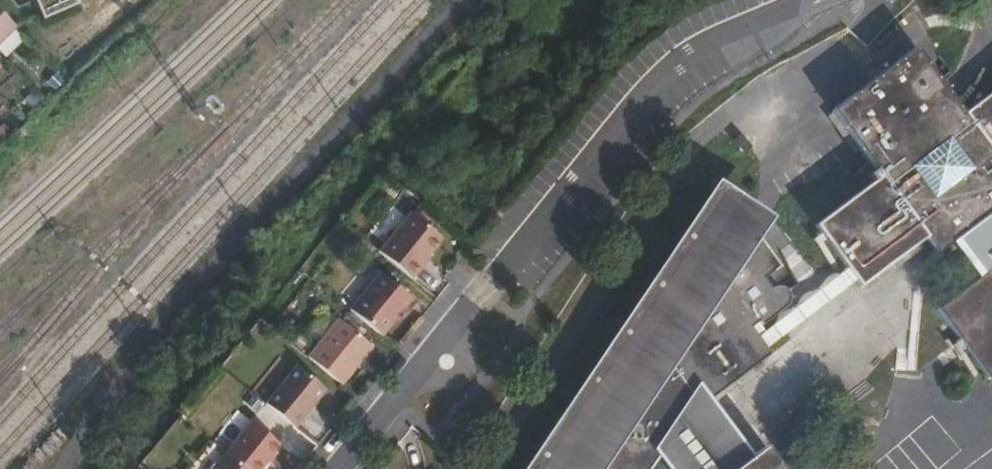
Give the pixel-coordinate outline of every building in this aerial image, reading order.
[(7,49),(14,43),(6,34),(20,22),(0,0),(0,42),(7,49)] [(38,25),(77,10),(73,0),(74,0),(28,0),(38,25)] [(846,269),(860,287),(861,286),(918,243),(926,237),(938,253),(968,230),(991,261),(991,215),(991,213),(991,212),(991,91),(963,113),(915,47),(830,111),(874,169),(867,174),(872,181),(813,225),(846,269)] [(659,449),(674,468),(777,468),(761,449),(744,462),(701,405),(696,399),(763,348),(755,337),(748,328),(755,322),(758,326),(783,307),(785,304),(786,299),(785,294),(782,289),(776,287),(770,287),(767,289),(760,279),(770,271),(740,231),(744,224),(752,214),(716,190),(685,237),(688,239),(559,434),(556,431),(531,468),(646,468),(659,449)] [(409,212),(378,252),(412,279),(422,266),(420,264),(428,253),(441,238),(409,212)] [(776,266),(744,224),(740,231),(770,271),(776,266)] [(918,243),(861,286),(865,291),(922,248),(918,243)] [(431,255),(428,253),(420,264),(422,266),(431,255)] [(936,309),(990,381),(991,379),(991,268),(936,309)] [(755,337),(763,348),(855,280),(846,269),(755,337)] [(379,272),(349,309),(382,336),(412,298),(379,272)] [(338,318),(307,357),(342,384),(372,346),(338,318)] [(696,399),(701,405),(767,355),(763,348),(696,399)] [(296,365),(265,404),(294,427),(326,389),(296,365)] [(225,452),(245,468),(262,468),(281,444),(250,420),(225,452)] [(225,452),(211,468),(245,468),(225,452)]
